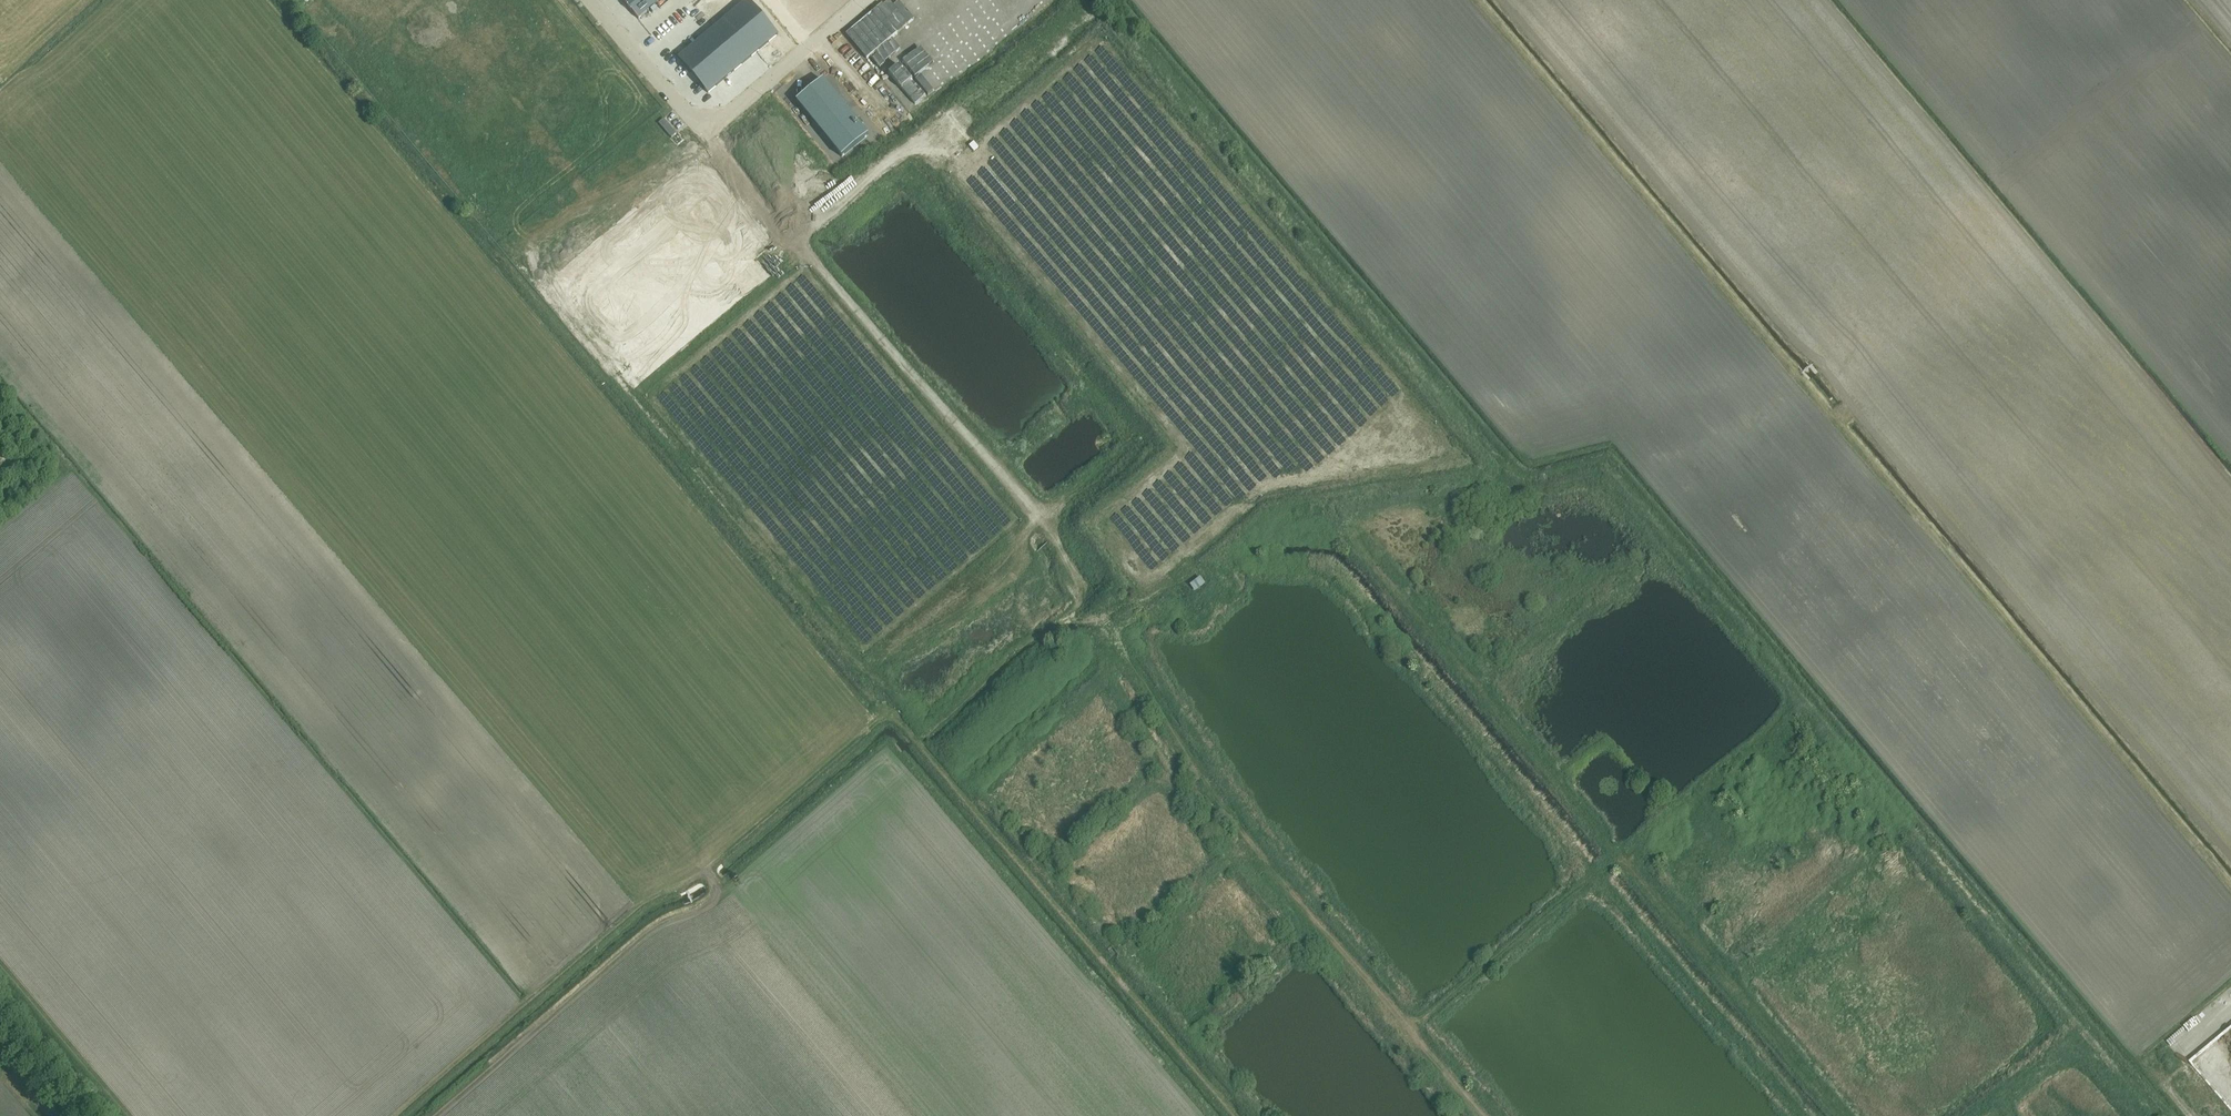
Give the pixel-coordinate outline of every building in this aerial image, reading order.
[(628,7),(631,12),(632,11),(638,19),(647,12),(647,11),(661,0),(622,0),(628,7)] [(679,59),(708,93),(777,34),(748,0),(679,59)] [(797,102),(841,157),(868,135),(823,80),(797,102)] [(974,142),(969,145),(974,151),(978,147),(974,142)] [(1189,585),(1194,591),(1198,590),(1203,587),(1205,583),(1200,577),(1189,585)]
